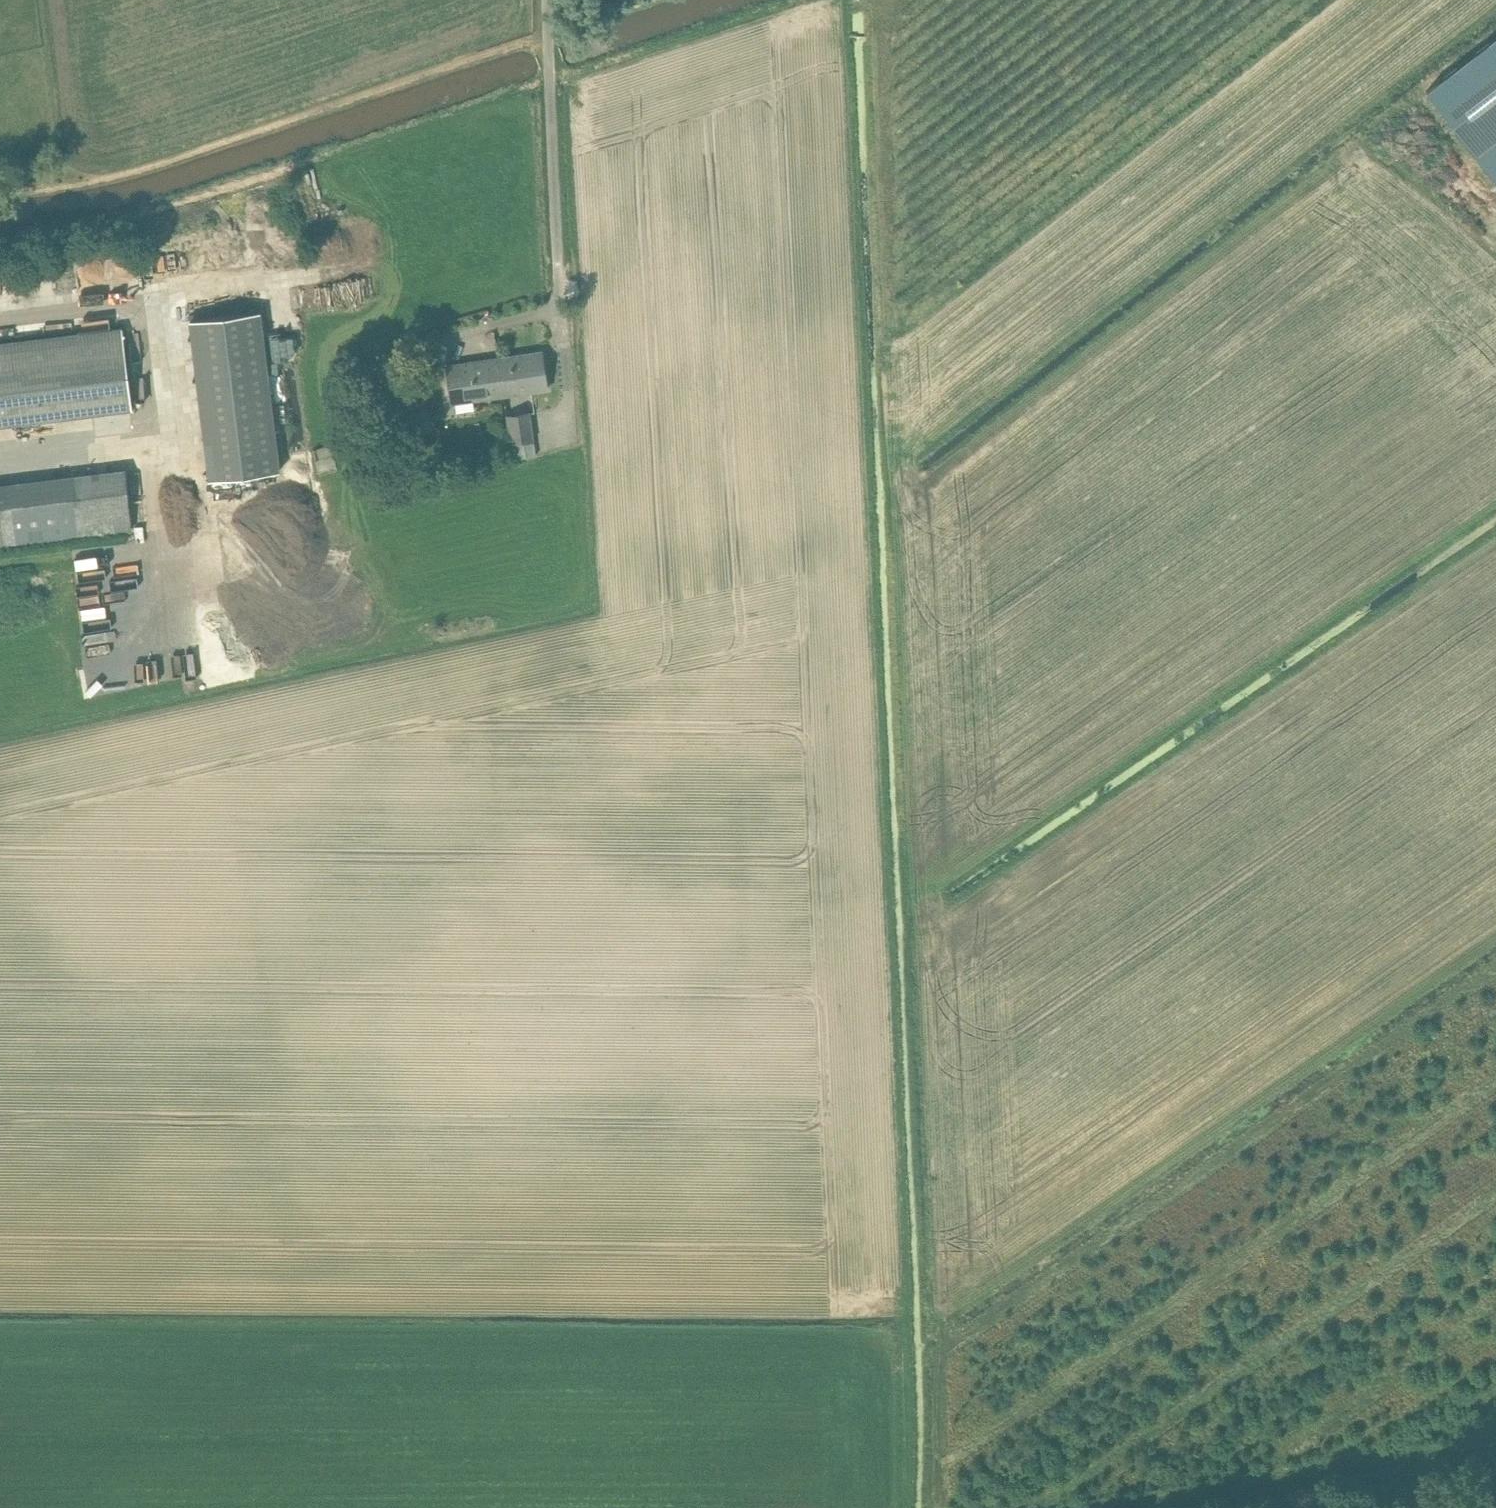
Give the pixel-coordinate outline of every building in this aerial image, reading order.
[(1426,91),(1495,180),(1495,36),(1426,91)] [(182,320),(199,480),(273,472),(255,312),(182,320)] [(122,328),(0,343),(0,425),(133,408),(122,328)] [(542,351),(498,358),(504,396),(547,389),(542,351)] [(498,358),(446,365),(452,403),(504,396),(498,358)] [(529,413),(507,416),(511,442),(533,439),(529,413)] [(0,487),(0,567),(69,559),(60,480),(0,487)]
